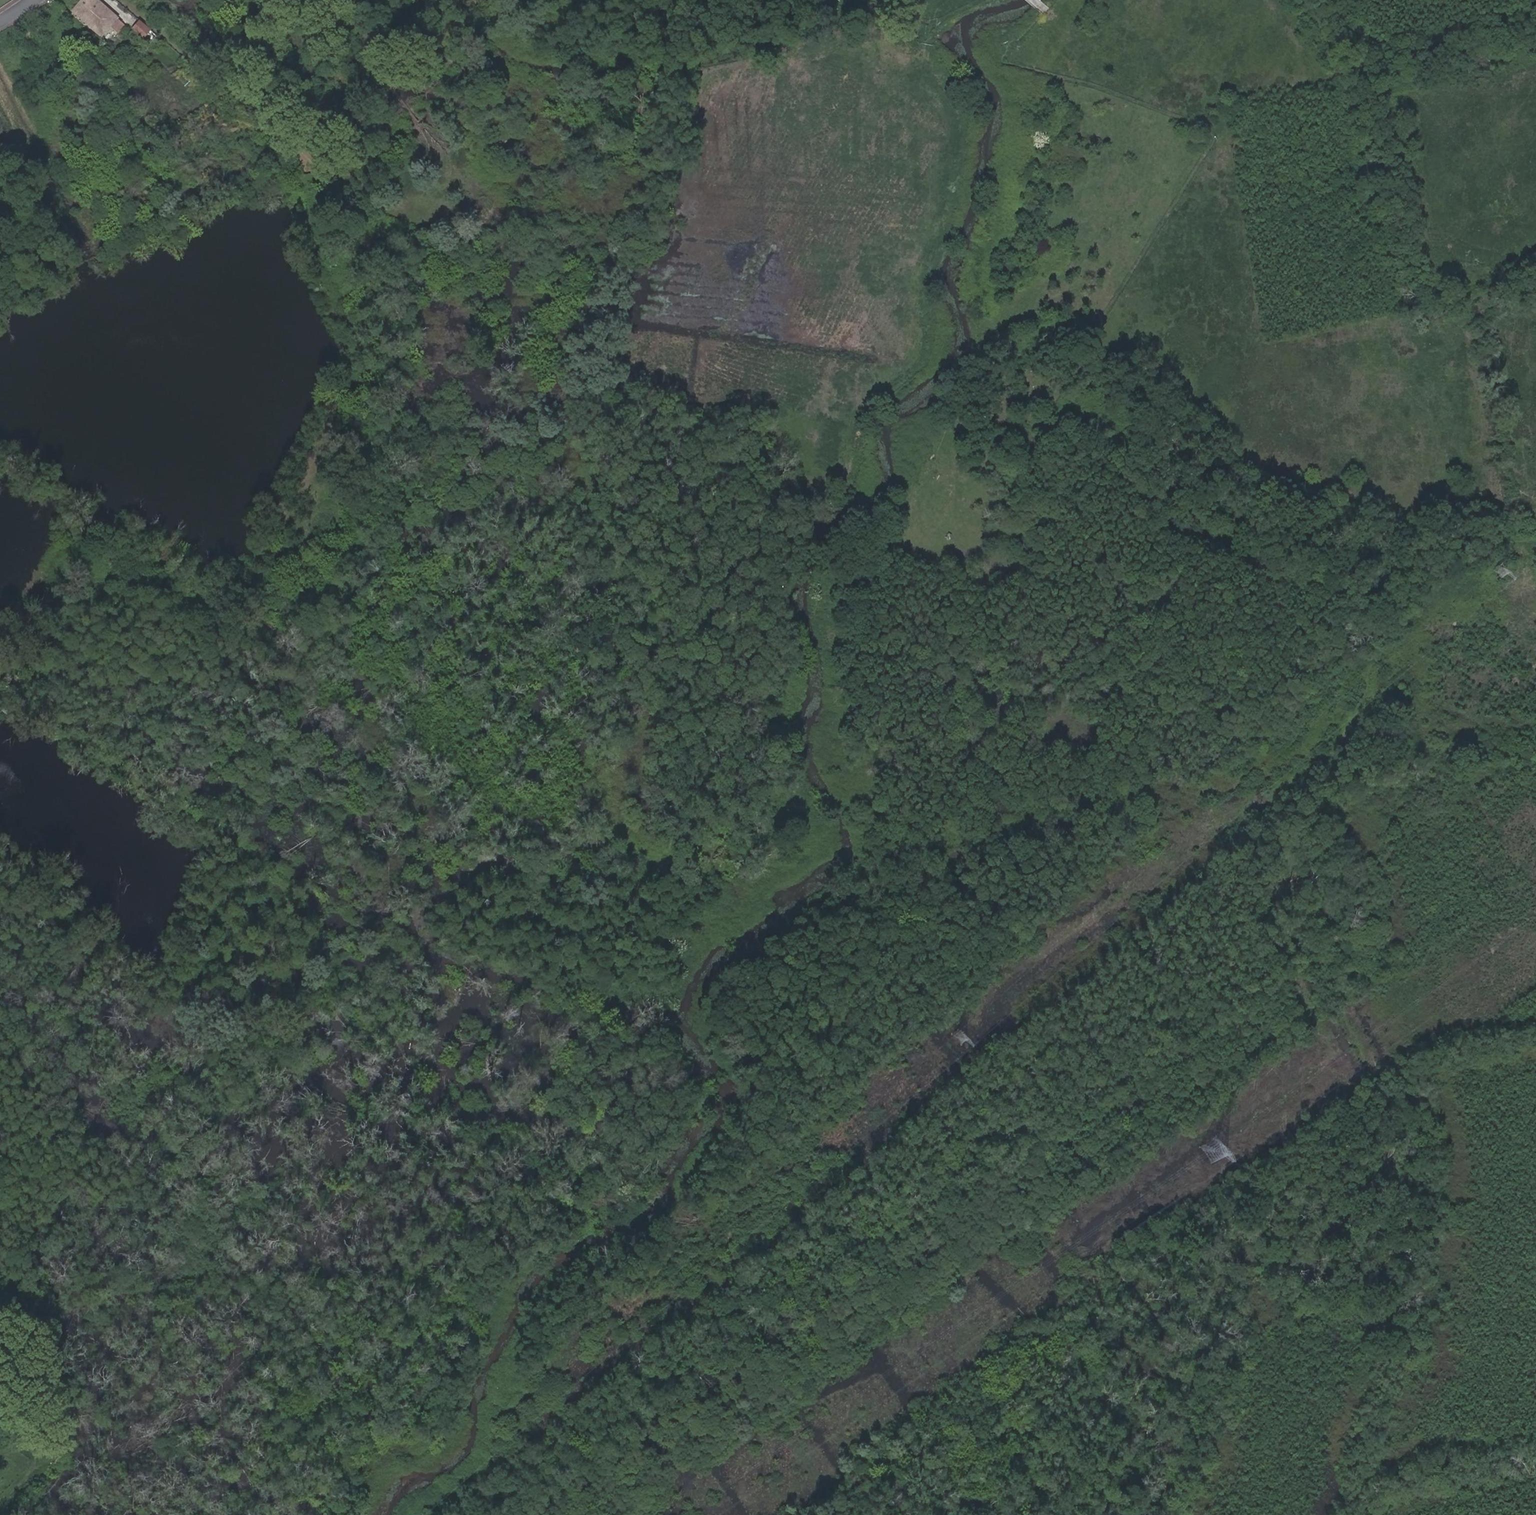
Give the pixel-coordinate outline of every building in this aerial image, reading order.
[(103,36),(111,27),(117,18),(95,0),(81,0),(72,11),(103,36)] [(117,18),(111,27),(119,33),(125,25),(117,18)] [(152,29),(140,20),(131,30),(143,39),(152,29)]
